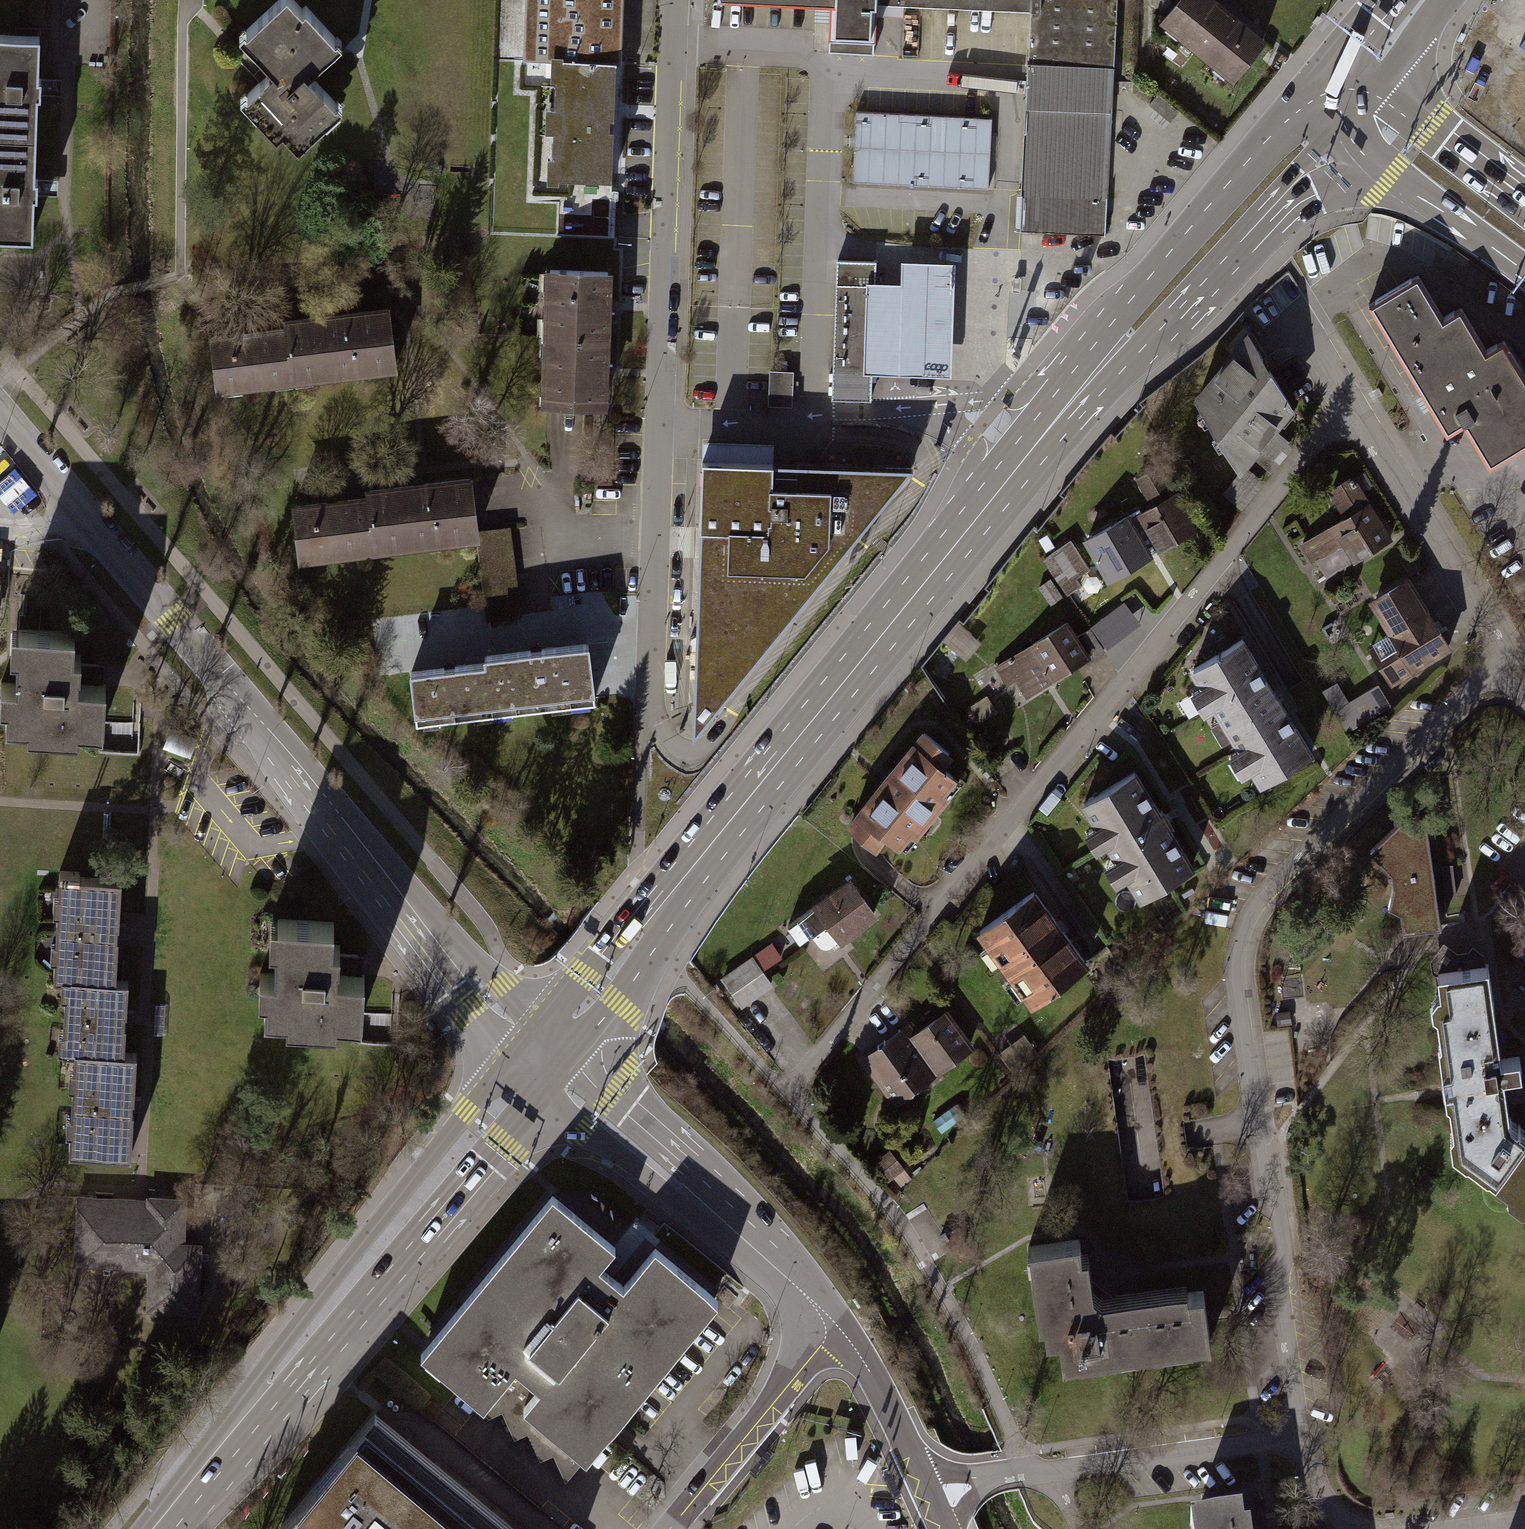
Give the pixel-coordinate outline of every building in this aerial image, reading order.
[(342,53),(288,0),(237,52),(234,54),(262,82),(242,102),(306,164),(346,124),(308,87),(342,53)] [(534,42),(612,44),(613,0),(535,0),(534,42)] [(877,3),(877,0),(825,0),(823,52),(875,54),(877,3)] [(877,3),(1026,9),(1024,56),(1111,60),(1114,0),(877,0),(877,3)] [(1212,0),(1175,0),(1156,22),(1229,82),(1262,41),(1212,0)] [(0,35),(0,135),(36,137),(37,95),(40,95),(40,79),(38,79),(39,37),(0,35)] [(1111,60),(1024,56),(1015,227),(1103,231),(1111,60)] [(614,65),(550,61),(542,181),(606,185),(614,65)] [(989,118),(855,111),(851,180),(985,187),(989,118)] [(0,135),(0,236),(32,237),(34,194),(36,194),(37,178),(34,178),(36,137),(0,135)] [(838,261),(833,397),(870,399),(875,262),(838,261)] [(902,285),(867,284),(864,374),(950,377),(954,264),(903,262),(902,285)] [(547,275),(545,342),(612,344),(613,276),(547,275)] [(1371,303),(1447,430),(1463,421),(1490,465),(1524,444),(1524,383),(1502,344),(1485,354),(1459,311),(1441,322),(1414,278),(1371,303)] [(282,318),(283,329),(290,388),(395,376),(387,306),(282,318)] [(215,397),(290,388),(283,329),(209,338),(215,397)] [(1188,402),(1234,476),(1289,409),(1243,335),(1188,402)] [(545,342),(544,410),(610,412),(612,344),(545,342)] [(771,403),(796,403),(796,366),(771,366),(771,403)] [(1274,468),(1293,444),(1276,430),(1256,454),(1274,468)] [(735,446),(775,447),(775,438),(736,437),(735,446)] [(917,472),(702,461),(696,721),(917,472)] [(1243,507),(1265,481),(1246,465),(1224,492),(1243,507)] [(363,481),(364,487),(373,547),(476,534),(479,533),(478,528),(471,467),(363,481)] [(1140,510),(1128,517),(1139,537),(1150,531),(1160,549),(1195,529),(1160,467),(1139,478),(1155,506),(1142,514),(1140,510)] [(1322,581),(1392,534),(1350,471),(1324,488),(1344,518),(1300,547),(1322,581)] [(295,556),(373,547),(364,487),(289,496),(295,556)] [(1139,537),(1128,517),(1088,540),(1110,578),(1150,556),(1139,537)] [(478,528),(479,533),(476,534),(487,620),(521,617),(511,524),(478,528)] [(1036,586),(1047,605),(1079,587),(1074,578),(1089,569),(1071,539),(1041,557),(1052,577),(1036,586)] [(1450,649),(1406,573),(1364,597),(1385,632),(1366,643),(1390,684),(1450,649)] [(1123,600),(1090,625),(1107,647),(1140,622),(1123,600)] [(64,622),(6,619),(1,713),(98,719),(101,667),(61,665),(64,622)] [(1066,620),(991,667),(1005,689),(1014,683),(1022,697),(1088,656),(1066,620)] [(1309,753),(1240,639),(1184,673),(1252,787),(1309,753)] [(481,654),(482,665),(489,724),(594,712),(586,642),(481,654)] [(964,730),(994,711),(960,658),(930,678),(964,730)] [(414,732),(489,724),(482,665),(407,673),(414,732)] [(1348,722),(1385,702),(1376,685),(1339,705),(1348,722)] [(927,726),(847,822),(877,846),(886,835),(906,852),(964,781),(944,765),(956,750),(927,726)] [(1145,896),(1199,862),(1140,767),(1085,801),(1145,896)] [(1402,927),(1438,922),(1423,828),(1407,829),(1399,822),(1371,844),(1389,866),(1392,879),(1385,898),(1398,905),(1402,927)] [(120,878),(58,875),(53,978),(65,979),(61,1050),(73,1050),(68,1153),(130,1155),(135,1052),(123,1052),(126,977),(115,977),(120,878)] [(876,917),(848,877),(781,925),(796,947),(805,941),(818,959),(876,917)] [(1033,889),(970,934),(1027,1011),(1089,965),(1033,889)] [(334,922),(277,919),(274,975),(268,974),(266,1014),(307,1016),(307,1025),(337,1026),(338,1011),(362,1012),(364,974),(338,973),(339,945),(333,944),(334,922)] [(714,979),(737,1010),(771,986),(759,970),(779,956),(768,940),(714,979)] [(1524,1130),(1524,1127),(1510,1114),(1504,1070),(1521,1067),(1519,1051),(1502,1053),(1488,957),(1474,946),(1470,951),(1458,953),(1444,943),(1432,960),(1433,972),(1437,975),(1439,984),(1430,991),(1432,1003),(1436,1005),(1440,1034),(1437,1037),(1445,1090),(1445,1094),(1449,1097),(1453,1123),(1450,1127),(1452,1142),(1494,1172),(1524,1130)] [(855,1061),(888,1107),(973,1047),(945,1009),(918,1029),(912,1021),(855,1061)] [(1023,1033),(996,1052),(1012,1076),(1040,1057),(1023,1033)] [(1494,1172),(1508,1183),(1508,1192),(1522,1202),(1524,1202),(1524,1130),(1494,1172)] [(903,1168),(892,1154),(879,1164),(890,1179),(903,1168)] [(145,1198),(76,1193),(72,1264),(147,1269),(145,1310),(197,1313),(202,1242),(184,1241),(185,1196),(145,1195),(145,1198)] [(551,1194),(415,1360),(474,1408),(505,1370),(532,1392),(516,1412),(577,1462),(712,1298),(650,1248),(619,1286),(599,1269),(616,1248),(551,1194)] [(958,1228),(943,1236),(951,1250),(966,1241),(958,1228)] [(1022,1249),(1034,1328),(1043,1327),(1045,1343),(1057,1342),(1059,1365),(1210,1345),(1203,1294),(1186,1296),(1186,1290),(1097,1302),(1089,1296),(1083,1256),(1074,1257),(1072,1243),(1022,1249)] [(289,1528),(503,1528),(374,1424),(289,1528)] [(1193,1528),(1244,1528),(1242,1520),(1193,1526),(1193,1528)]
